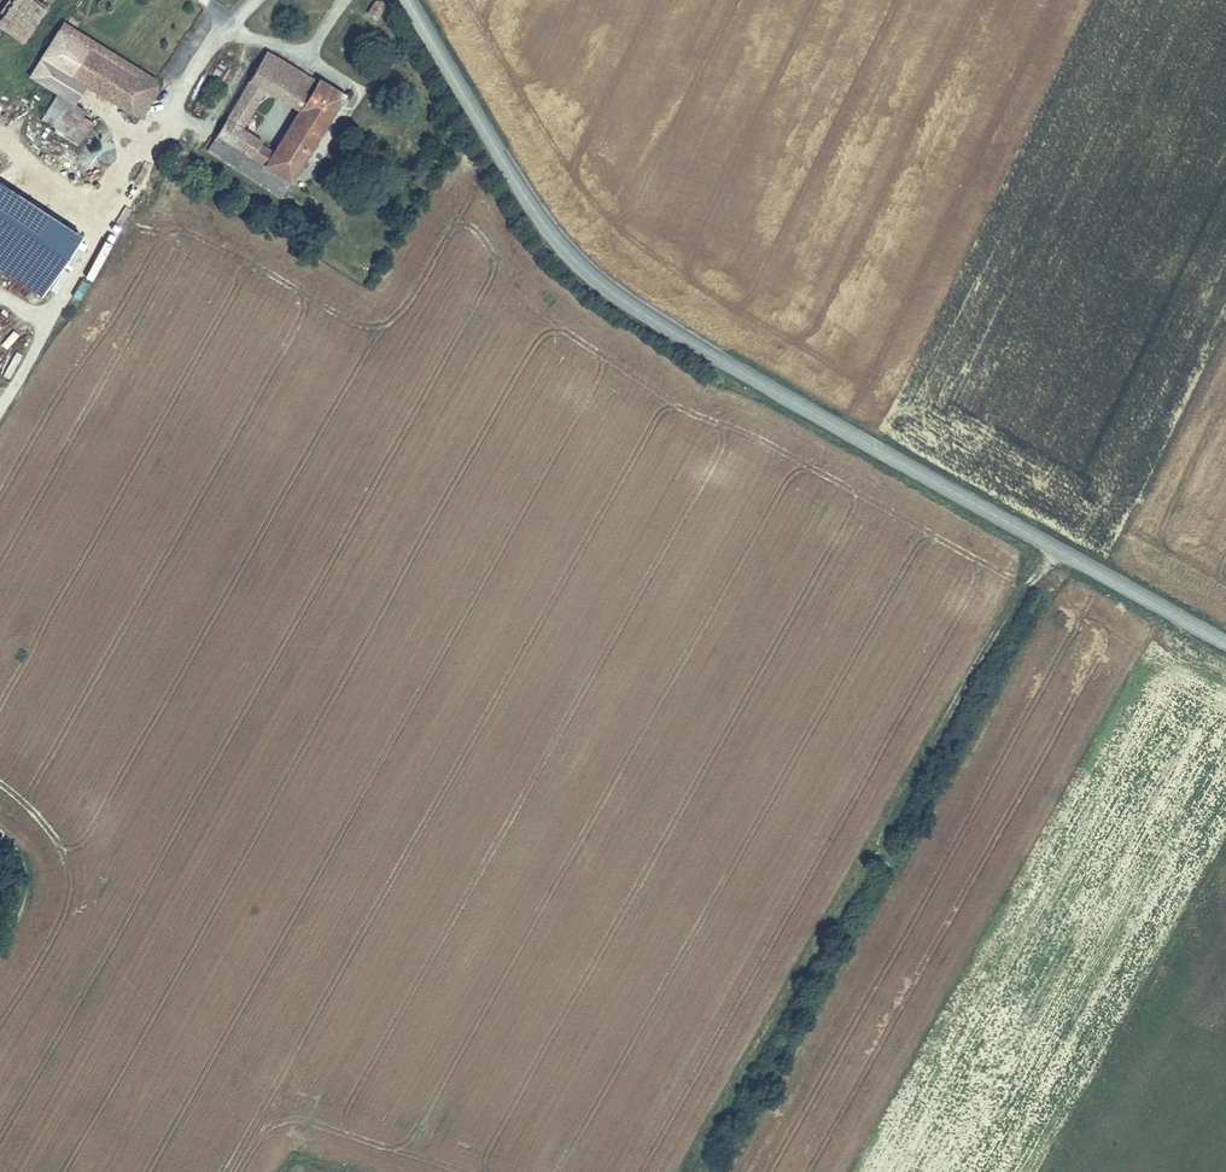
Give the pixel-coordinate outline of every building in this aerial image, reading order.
[(9,54),(31,19),(23,14),(1,49),(9,54)] [(387,19),(381,14),(370,30),(377,34),(387,19)] [(63,44),(158,105),(155,96),(67,38),(63,44)] [(158,105),(63,44),(44,74),(91,104),(134,132),(137,127),(142,130),(158,105)] [(305,84),(302,89),(269,68),(242,109),(231,129),(219,147),(293,195),(328,142),(302,126),(321,95),(305,84)] [(91,104),(44,74),(31,93),(60,112),(78,124),(91,104)] [(302,126),(328,142),(347,112),(321,95),(302,126)] [(1,126),(9,115),(0,109),(0,125),(1,126)] [(36,131),(81,160),(94,139),(87,134),(89,131),(78,124),(60,112),(49,128),(41,123),(36,131)] [(211,159),(284,208),(293,195),(219,147),(211,159)] [(83,233),(0,182),(0,272),(43,298),(83,233)]
